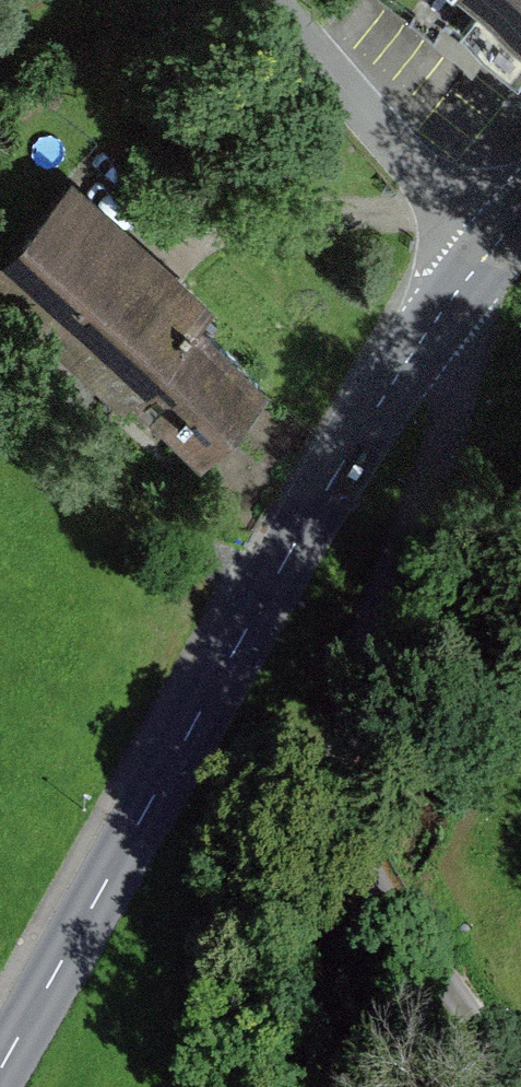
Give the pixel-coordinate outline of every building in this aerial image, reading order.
[(520,69),(520,0),(420,0),(516,76),(520,69)] [(259,416),(187,350),(204,332),(62,204),(0,272),(0,338),(111,439),(121,429),(190,492),(259,416)]
